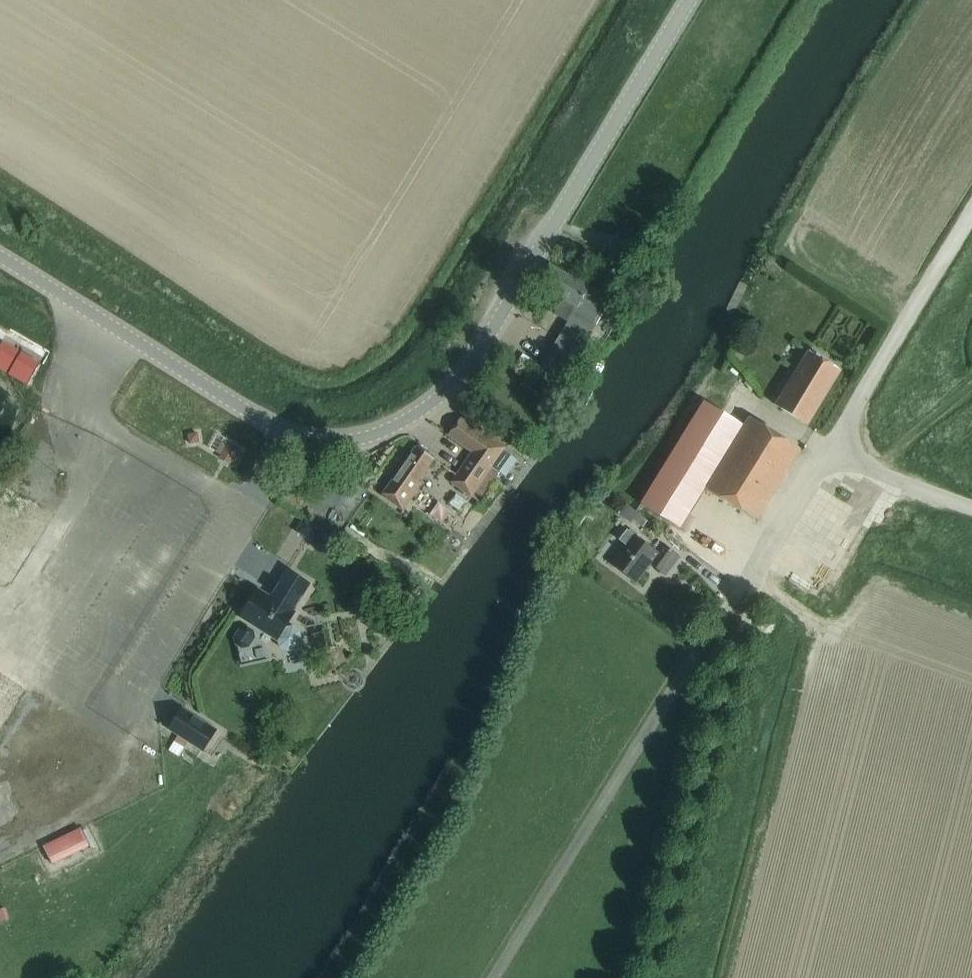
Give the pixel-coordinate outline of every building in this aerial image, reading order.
[(561,380),(600,316),(610,299),(549,263),(537,283),(564,299),(556,313),(568,320),(539,367),(561,380)] [(620,322),(630,303),(622,299),(612,318),(620,322)] [(39,365),(1,342),(0,343),(0,370),(27,386),(39,365)] [(806,424),(840,370),(809,351),(776,405),(806,424)] [(704,402),(641,504),(678,527),(741,425),(704,402)] [(448,433),(447,434),(471,452),(472,451),(492,466),(498,470),(499,471),(506,476),(518,460),(511,455),(504,450),(506,446),(481,428),(480,430),(460,416),(448,433)] [(749,417),(705,488),(756,520),(800,448),(749,417)] [(237,454),(245,439),(233,432),(225,447),(237,454)] [(402,510),(421,483),(418,481),(434,458),(416,445),(381,495),(402,510)] [(471,452),(451,482),(471,496),(478,501),(499,471),(498,470),(492,466),(472,451),(471,452)] [(10,531),(28,502),(4,487),(0,495),(0,548),(10,531)] [(654,550),(626,529),(617,540),(623,544),(609,562),(604,558),(603,559),(640,587),(641,587),(635,583),(645,570),(644,568),(648,562),(665,575),(679,555),(660,541),(654,550)] [(292,610),(309,583),(287,570),(270,597),(257,589),(243,611),(248,615),(245,620),(276,639),(280,646),(287,650),(295,649),(302,638),(300,630),(293,625),(284,627),(294,612),(292,610)] [(21,685),(0,672),(0,718),(21,685)] [(202,750),(215,729),(181,708),(168,729),(202,750)] [(52,863),(90,845),(81,827),(44,845),(52,863)]
